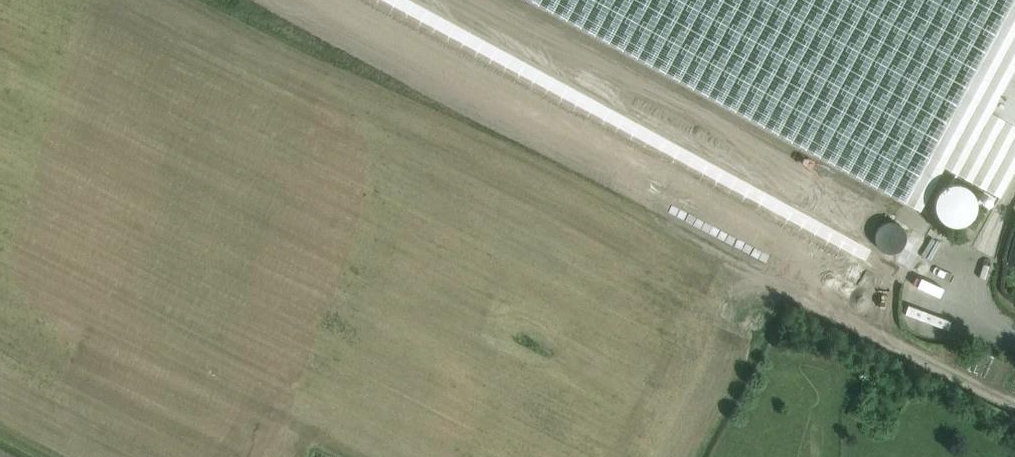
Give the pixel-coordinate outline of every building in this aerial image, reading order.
[(920,210),(943,166),(999,196),(1000,196),(1014,168),(1014,0),(531,0),(920,210)]
